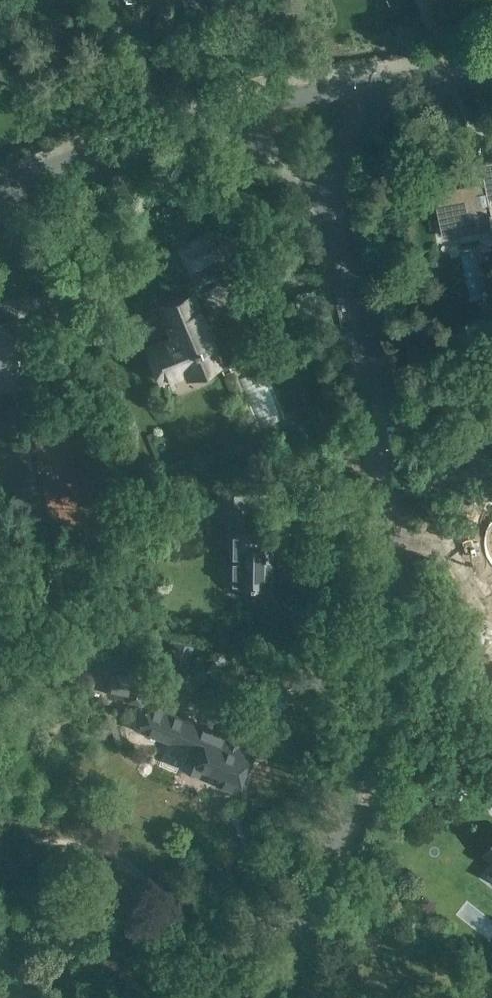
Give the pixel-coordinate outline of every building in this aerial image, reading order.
[(482,163),(486,182),(438,192),(447,236),(491,227),(491,160),(482,163)] [(220,254),(207,230),(177,246),(190,270),(220,254)] [(220,363),(191,294),(161,306),(172,336),(148,346),(161,380),(186,369),(189,376),(220,363)] [(27,386),(21,360),(15,361),(8,322),(0,324),(0,391),(27,386)] [(228,511),(228,531),(226,531),(225,547),(230,547),(229,587),(272,587),(272,547),(259,547),(259,532),(242,531),(243,512),(245,512),(246,485),(215,484),(215,511),(228,511)] [(167,665),(186,670),(193,646),(175,640),(167,665)] [(133,730),(170,746),(164,761),(165,765),(167,768),(171,770),(175,770),(178,767),(179,766),(193,771),(196,763),(219,773),(215,783),(237,792),(256,747),(243,742),(244,740),(228,734),(227,735),(183,718),(183,717),(147,702),(154,671),(118,662),(111,691),(121,695),(137,699),(134,707),(132,714),(132,722),(133,730)]
